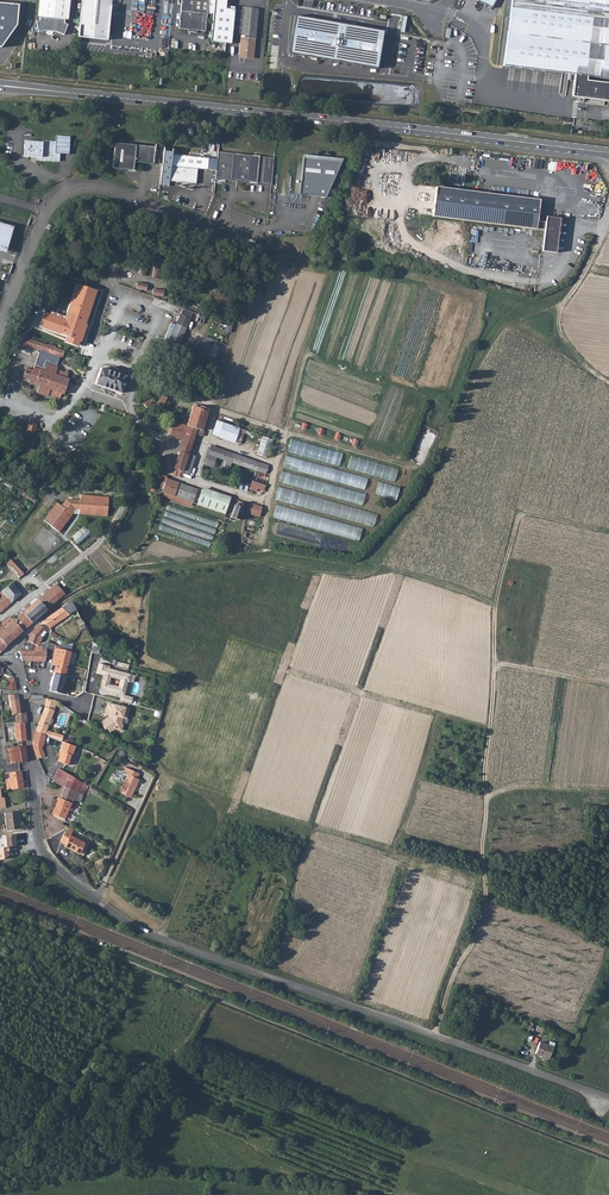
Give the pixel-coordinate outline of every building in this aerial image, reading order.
[(48,28),(58,29),(64,33),(68,22),(65,21),(65,17),(68,18),(68,16),(70,0),(40,0),(39,15),(41,15),(41,18),(38,19),(39,30),(45,29),(48,28)] [(77,36),(108,39),(111,0),(81,0),(77,36)] [(178,28),(205,31),(207,13),(213,14),(210,41),(231,43),(234,9),(226,8),(226,0),(181,0),(178,28)] [(502,64),(573,73),(571,96),(603,100),(605,83),(585,80),(586,75),(608,78),(608,0),(510,0),(502,64)] [(258,8),(244,7),(239,54),(254,56),(258,8)] [(295,17),(289,53),(377,68),(383,32),(295,17)] [(43,142),(25,141),(24,156),(37,157),(37,160),(59,161),(60,153),(69,154),(70,136),(56,135),(56,141),(43,141),(43,142)] [(115,143),(112,168),(133,170),(134,162),(153,164),(155,147),(115,143)] [(218,152),(215,179),(271,185),(274,157),(218,152)] [(172,154),(169,181),(196,184),(197,169),(207,170),(209,158),(172,154)] [(303,158),(299,194),(325,197),(342,162),(303,158)] [(546,230),(543,251),(557,253),(561,218),(547,216),(547,222),(538,221),(541,200),(498,194),(437,187),(433,216),(546,230)] [(7,249),(14,227),(0,222),(0,251),(6,253),(7,249)] [(131,270),(136,271),(140,261),(135,259),(131,270)] [(154,278),(159,280),(163,270),(158,268),(154,278)] [(120,270),(118,275),(129,278),(131,273),(120,270)] [(100,285),(78,277),(65,310),(59,324),(81,333),(100,285)] [(139,277),(137,282),(147,286),(149,281),(139,277)] [(159,284),(158,289),(168,293),(170,288),(159,284)] [(41,317),(59,324),(65,310),(46,303),(41,317)] [(184,308),(182,314),(191,318),(194,312),(184,308)] [(168,346),(177,350),(191,318),(182,314),(168,346)] [(206,317),(200,315),(197,321),(204,324),(206,317)] [(78,341),(81,333),(59,324),(56,332),(78,341)] [(204,340),(213,344),(215,339),(205,335),(204,340)] [(39,349),(61,357),(64,357),(66,351),(57,347),(57,346),(50,344),(49,345),(25,337),(22,347),(27,349),(28,346),(39,349)] [(196,357),(206,361),(210,352),(213,344),(204,340),(196,357)] [(209,362),(215,365),(223,348),(218,346),(213,344),(210,352),(206,361),(209,362)] [(61,357),(39,349),(38,352),(40,353),(37,362),(36,365),(46,368),(48,363),(57,367),(59,362),(61,357)] [(196,358),(194,362),(202,365),(204,366),(206,361),(196,357),(196,358)] [(46,368),(36,365),(35,367),(34,370),(27,367),(23,377),(31,380),(30,383),(38,386),(40,386),(37,393),(49,397),(49,394),(61,398),(62,397),(63,394),(65,395),(66,390),(69,391),(70,387),(71,384),(69,383),(70,378),(68,378),(69,373),(69,371),(67,370),(66,372),(58,369),(59,367),(57,367),(48,363),(46,368)] [(109,389),(122,393),(125,383),(127,376),(117,373),(118,368),(113,367),(112,369),(111,371),(102,367),(96,384),(109,389)] [(160,407),(168,412),(173,403),(169,401),(167,400),(168,399),(168,397),(164,395),(159,402),(162,404),(160,407)] [(188,425),(204,431),(211,408),(201,405),(200,407),(194,405),(193,407),(188,425)] [(213,434),(219,436),(224,422),(218,420),(213,434)] [(26,429),(24,436),(28,437),(29,436),(34,435),(34,432),(36,433),(38,425),(34,423),(30,422),(28,429),(26,429)] [(231,441),(236,443),(239,435),(241,428),(224,422),(219,436),(218,437),(231,441)] [(180,451),(190,454),(191,451),(196,438),(197,434),(204,436),(206,431),(204,431),(188,425),(182,423),(182,424),(181,425),(174,423),(170,436),(173,437),(176,438),(183,440),(183,441),(182,445),(181,447),(181,449),(180,451)] [(245,433),(262,439),(263,436),(246,430),(245,433)] [(257,454),(267,458),(274,439),(263,436),(262,439),(259,448),(257,454)] [(292,439),(289,452),(340,466),(343,453),(292,439)] [(261,467),(268,469),(270,465),(259,461),(255,460),(252,459),(243,456),(241,455),(230,452),(221,448),(220,448),(214,446),(212,445),(211,448),(220,451),(262,465),(261,467)] [(218,458),(220,451),(211,448),(210,451),(209,454),(218,458)] [(187,462),(190,454),(180,451),(179,453),(177,459),(187,462)] [(220,451),(218,458),(227,461),(233,463),(266,474),(268,469),(261,467),(262,465),(220,451)] [(187,462),(184,471),(191,473),(192,472),(193,467),(195,462),(197,456),(192,454),(190,454),(187,462)] [(216,462),(218,458),(209,454),(206,461),(206,463),(215,466),(216,466),(218,462),(216,462)] [(288,455),(284,467),(366,490),(369,478),(288,455)] [(399,469),(353,455),(349,468),(396,481),(399,469)] [(157,469),(160,470),(161,468),(162,466),(163,464),(164,464),(167,458),(164,457),(162,456),(159,461),(157,467),(157,469)] [(184,471),(187,462),(177,459),(176,466),(175,469),(184,471)] [(233,463),(227,461),(224,467),(231,469),(233,463)] [(184,471),(175,469),(173,475),(182,478),(183,476),(184,471)] [(283,470),(280,482),(363,505),(367,494),(283,470)] [(160,483),(162,487),(164,489),(163,490),(163,492),(165,493),(175,496),(180,482),(171,479),(168,478),(168,477),(166,476),(163,475),(160,483)] [(258,489),(265,491),(267,485),(254,481),(252,486),(251,489),(257,492),(258,489)] [(401,487),(380,481),(376,494),(397,500),(401,487)] [(175,496),(194,503),(199,489),(197,488),(185,484),(180,482),(175,496)] [(280,486),(276,499),(375,527),(378,514),(280,486)] [(207,507),(213,491),(206,488),(204,487),(199,502),(198,504),(207,507)] [(213,491),(207,507),(226,514),(232,498),(232,497),(213,491)] [(165,493),(164,497),(192,506),(194,503),(175,496),(165,493)] [(79,509),(80,509),(80,514),(108,516),(109,506),(110,497),(82,494),(81,500),(74,500),(67,499),(62,505),(58,502),(44,520),(53,527),(56,529),(60,532),(75,513),(73,512),(76,509),(79,509)] [(240,519),(244,508),(243,504),(238,502),(235,505),(232,517),(231,517),(232,518),(232,517),(236,519),(239,520),(240,520),(240,519)] [(247,513),(260,517),(263,507),(255,504),(250,503),(248,508),(247,513)] [(219,522),(169,504),(167,510),(217,527),(219,522)] [(278,504),(274,517),(360,541),(364,528),(278,504)] [(217,529),(167,511),(165,516),(215,534),(217,529)] [(214,535),(165,518),(163,523),(213,540),(214,535)] [(212,542),(162,524),(160,529),(210,547),(212,542)] [(56,529),(53,527),(50,531),(44,526),(33,541),(48,552),(59,537),(53,533),(56,529)] [(73,541),(78,546),(92,533),(84,526),(70,537),(71,538),(73,541)] [(208,548),(160,531),(158,536),(206,553),(208,548)] [(12,559),(7,563),(9,566),(10,567),(12,565),(15,569),(16,570),(18,573),(18,574),(18,575),(21,577),(25,574),(12,559)] [(3,591),(13,603),(15,601),(22,594),(13,582),(3,591)] [(51,589),(40,598),(48,610),(65,594),(66,594),(57,584),(51,589)] [(3,591),(0,593),(0,613),(3,611),(5,609),(8,607),(13,603),(3,591)] [(15,621),(24,631),(37,619),(41,615),(48,610),(40,598),(34,603),(25,612),(16,620),(15,621)] [(43,622),(50,629),(65,618),(78,610),(73,600),(55,613),(44,620),(43,622)] [(15,621),(11,616),(4,622),(1,624),(2,625),(0,627),(0,637),(8,646),(24,631),(15,621)] [(27,642),(35,643),(38,643),(39,637),(42,639),(46,633),(44,631),(45,630),(39,625),(30,633),(28,640),(27,642)] [(1,653),(8,646),(0,637),(0,651),(1,653)] [(60,649),(71,652),(73,644),(63,639),(61,646),(60,648),(60,649)] [(27,651),(33,650),(35,643),(27,642),(27,651)] [(92,652),(100,654),(102,645),(94,644),(92,652)] [(51,650),(54,650),(51,664),(56,665),(50,691),(60,694),(66,673),(71,652),(60,649),(60,648),(58,647),(52,646),(51,650)] [(21,661),(44,662),(46,651),(47,649),(46,648),(33,650),(27,651),(19,651),(20,657),(19,657),(19,659),(21,659),(21,661)] [(99,663),(96,673),(103,675),(103,676),(105,677),(103,682),(101,682),(99,689),(121,695),(124,695),(128,681),(129,682),(131,675),(105,667),(106,665),(99,663)] [(31,695),(31,700),(35,702),(35,703),(39,704),(39,703),(45,705),(47,699),(47,698),(43,698),(43,696),(31,695)] [(121,695),(119,701),(131,704),(132,698),(124,695),(121,695)] [(35,732),(44,735),(46,730),(54,710),(56,700),(47,699),(45,705),(40,720),(37,728),(35,732)] [(129,709),(107,703),(105,713),(109,714),(108,718),(101,723),(104,729),(107,728),(109,732),(115,729),(121,730),(122,724),(121,722),(122,717),(126,718),(129,709)] [(15,714),(16,723),(24,722),(27,722),(26,714),(20,714),(15,714)] [(6,723),(6,727),(14,726),(15,739),(17,739),(17,741),(26,741),(24,722),(16,723),(6,723)] [(35,732),(32,744),(33,744),(33,749),(34,751),(37,759),(45,757),(42,750),(45,735),(44,735),(35,732)] [(54,733),(52,738),(56,739),(61,741),(63,735),(54,732),(54,733)] [(60,762),(66,743),(63,742),(60,751),(61,751),(57,761),(60,762)] [(60,762),(69,765),(73,755),(72,755),(75,746),(66,743),(60,762)] [(25,746),(6,749),(9,763),(26,761),(25,746)] [(123,773),(127,774),(123,782),(119,792),(131,798),(139,780),(137,778),(139,773),(126,767),(123,773)] [(52,782),(65,787),(60,799),(58,798),(52,814),(62,819),(69,802),(71,803),(74,804),(80,789),(85,791),(88,786),(58,768),(52,782)] [(11,790),(23,788),(20,771),(9,773),(10,780),(6,781),(7,789),(11,789),(11,790)] [(62,819),(64,819),(71,803),(69,802),(62,819)] [(4,812),(7,830),(20,829),(18,811),(4,812)] [(64,847),(79,853),(79,852),(84,843),(70,836),(73,830),(70,828),(65,831),(65,833),(60,842),(65,845),(64,847)] [(15,834),(5,835),(6,847),(16,846),(15,834)] [(79,852),(83,854),(88,845),(84,843),(79,852)] [(11,858),(10,847),(0,848),(0,859),(11,858)] [(539,1042),(535,1053),(549,1057),(554,1042),(549,1041),(548,1045),(539,1042)]
